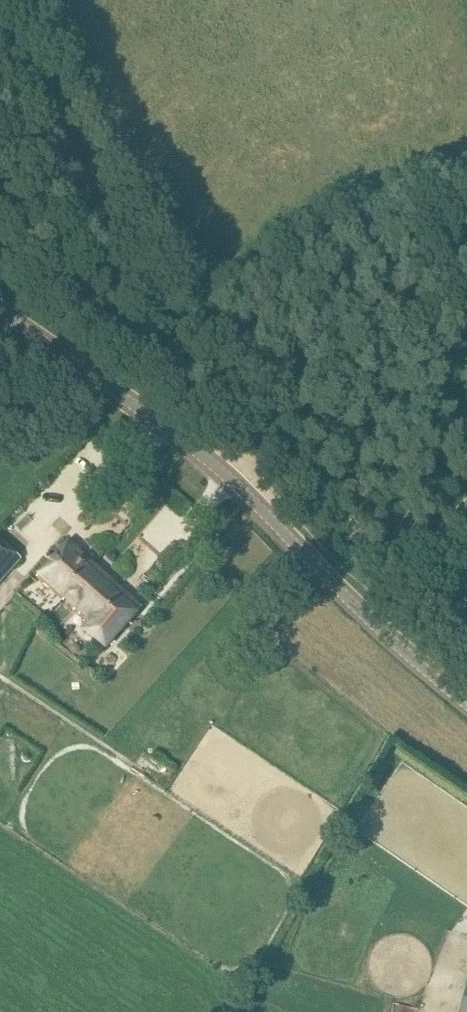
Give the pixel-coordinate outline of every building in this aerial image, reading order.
[(22,561),(0,542),(0,585),(22,561)] [(69,543),(38,578),(60,598),(92,562),(69,543)] [(92,562),(60,598),(89,624),(84,630),(105,649),(142,607),(92,562)]
